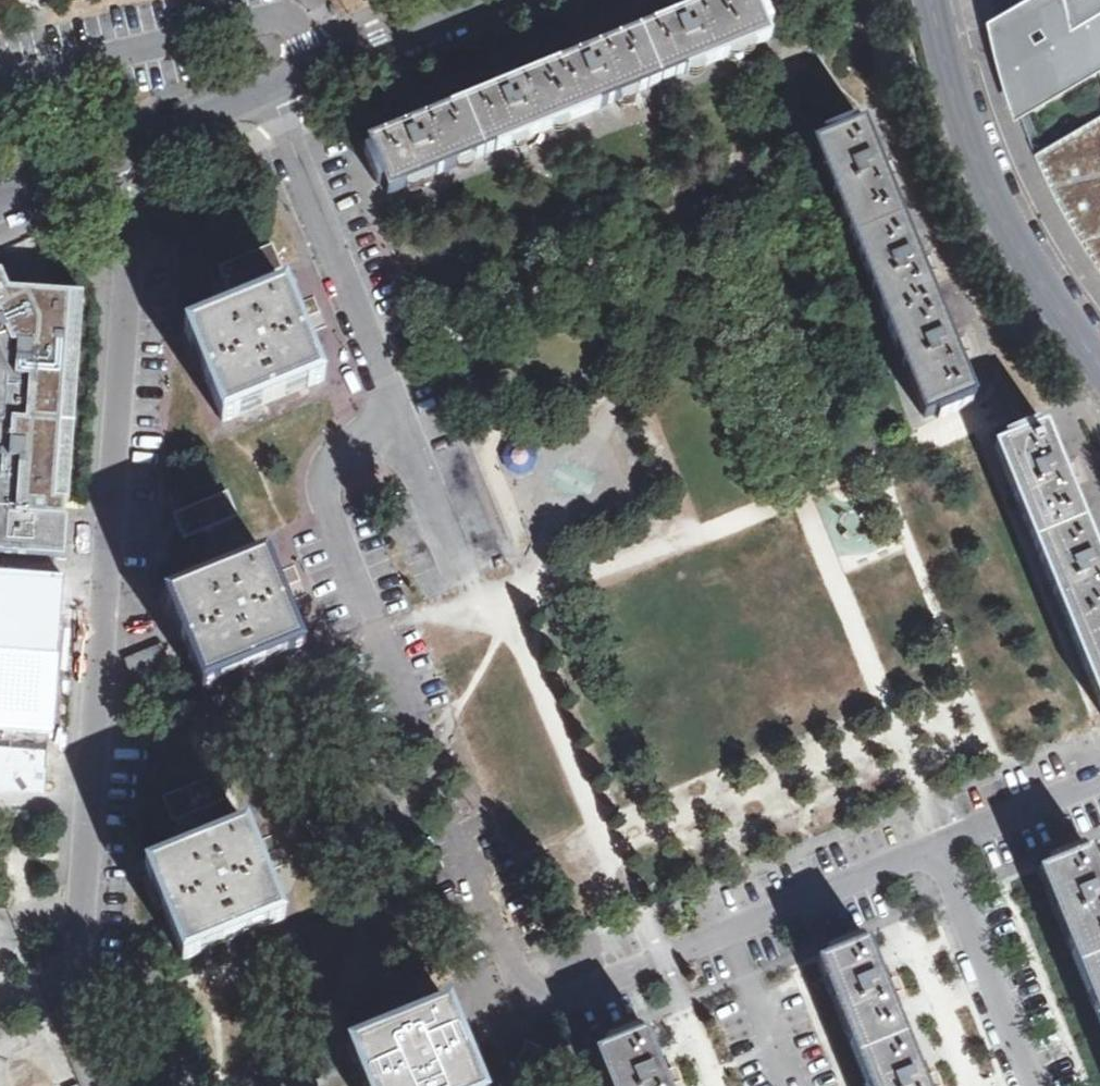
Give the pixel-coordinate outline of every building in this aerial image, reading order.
[(583,48),(586,55),(521,82),(519,83),(516,75),(508,78),(501,81),(504,89),(409,128),(406,120),(399,123),(392,126),(395,133),(368,144),(371,151),(366,153),(379,185),(384,183),(389,194),(771,39),(766,28),(772,25),(761,0),(723,0),(696,11),(692,3),(685,7),(678,9),(681,17),(651,29),(600,50),(597,42),(590,45),(583,48)] [(997,27),(1008,74),(1021,114),(1099,68),(1099,0),(1055,0),(997,27)] [(1037,155),(1051,186),(1071,221),(1088,251),(1099,268),(1099,118),(1037,155)] [(881,166),(864,125),(858,127),(855,122),(823,135),(825,141),(814,145),(925,418),(936,414),(939,419),(971,406),(969,400),(975,398),(959,357),(966,354),(963,347),(960,339),(953,342),(925,274),(933,271),(930,265),(927,258),(920,261),(887,180),(894,177),(891,170),(888,163),(881,166)] [(270,248),(225,267),(234,287),(278,269),(270,248)] [(63,558),(66,504),(78,292),(5,288),(0,276),(0,553),(63,558)] [(302,327),(287,289),(186,330),(224,423),(324,382),(302,327)] [(1069,483),(1076,480),(1074,473),(1070,466),(1063,469),(1046,428),(1039,430),(1037,425),(1004,439),(1007,444),(995,449),(1099,704),(1099,560),(1069,483)] [(520,478),(534,472),(540,458),(534,444),(520,438),(506,444),(501,458),(506,472),(520,478)] [(225,496),(179,514),(188,535),(212,525),(234,516),(225,496)] [(305,651),(292,620),(283,597),(267,558),(166,599),(204,691),(305,651)] [(46,732),(53,733),(63,600),(64,586),(64,583),(0,578),(0,730),(46,732)] [(46,732),(0,730),(0,789),(22,791),(41,792),(42,791),(46,732)] [(214,780),(168,799),(178,819),(223,800),(214,780)] [(247,826),(146,867),(184,960),(285,919),(262,864),(247,826)] [(1091,850),(1087,852),(1082,848),(1048,862),(1048,868),(1039,872),(1099,1023),(1099,873),(1091,850)] [(869,940),(865,942),(860,938),(826,952),(826,958),(817,962),(867,1085),(936,1085),(935,1082),(932,1075),(925,1077),(892,997),(899,994),(896,987),(893,980),(886,982),(869,940)] [(349,1046),(365,1085),(482,1085),(466,1045),(449,1005),(349,1046)] [(677,1085),(674,1077),(671,1070),(665,1073),(648,1031),(644,1033),(639,1029),(605,1042),(605,1048),(595,1052),(609,1085),(674,1085),(677,1085)]
